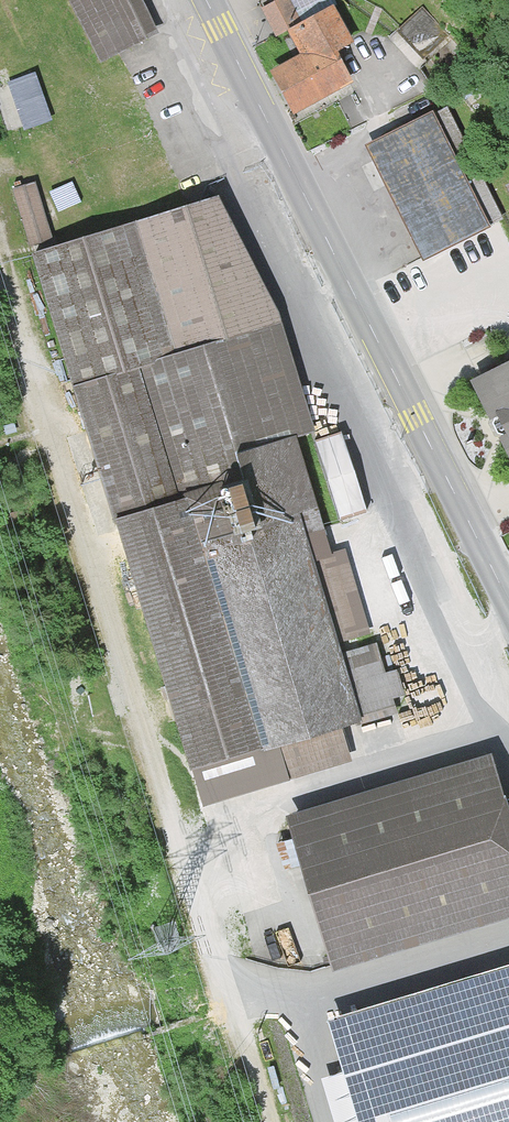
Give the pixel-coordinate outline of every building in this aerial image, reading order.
[(101,64),(162,32),(146,0),(68,0),(101,64)] [(290,32),(305,55),(276,73),(304,118),(362,82),(344,54),(363,41),(339,2),(290,32)] [(423,6),(404,27),(424,45),(442,24),(423,6)] [(9,80),(27,128),(56,117),(38,69),(9,80)] [(446,111),(370,151),(429,263),(504,223),(446,111)] [(38,181),(16,186),(24,215),(45,210),(38,181)] [(397,716),(282,316),(230,199),(42,252),(191,773),(287,745),(296,776),(356,759),(348,730),(397,716)] [(508,439),(508,366),(477,385),(508,439)] [(296,816),(342,969),(508,919),(508,782),(501,754),(296,816)] [(406,965),(450,952),(446,939),(402,952),(406,965)] [(337,1015),(352,1068),(329,1074),(343,1121),(508,1121),(508,966),(337,1015)]
